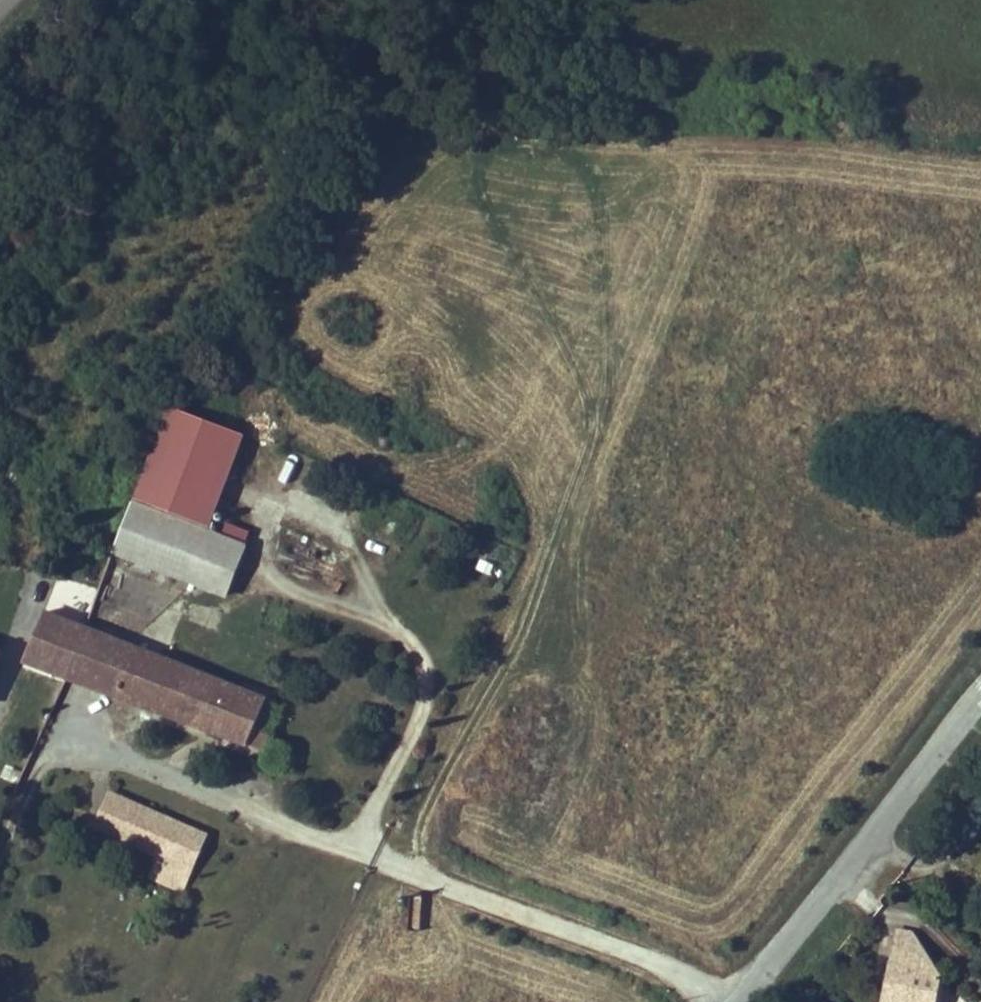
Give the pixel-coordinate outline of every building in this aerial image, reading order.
[(232,456),(195,438),(161,506),(200,524),(232,456)] [(157,518),(97,494),(81,534),(198,579),(213,539),(157,518)] [(224,521),(220,532),(245,540),(249,530),(224,521)] [(226,637),(179,617),(161,661),(43,611),(23,661),(245,745),(265,700),(209,677),(226,637)] [(204,835),(128,802),(118,823),(112,820),(107,831),(158,853),(147,879),(179,893),(204,835)] [(890,924),(886,939),(914,945),(904,927),(890,924)] [(877,984),(873,1001),(926,1001),(933,969),(914,945),(886,939),(881,965),(887,973),(884,985),(877,984)] [(881,965),(877,984),(884,985),(887,973),(881,965)]
